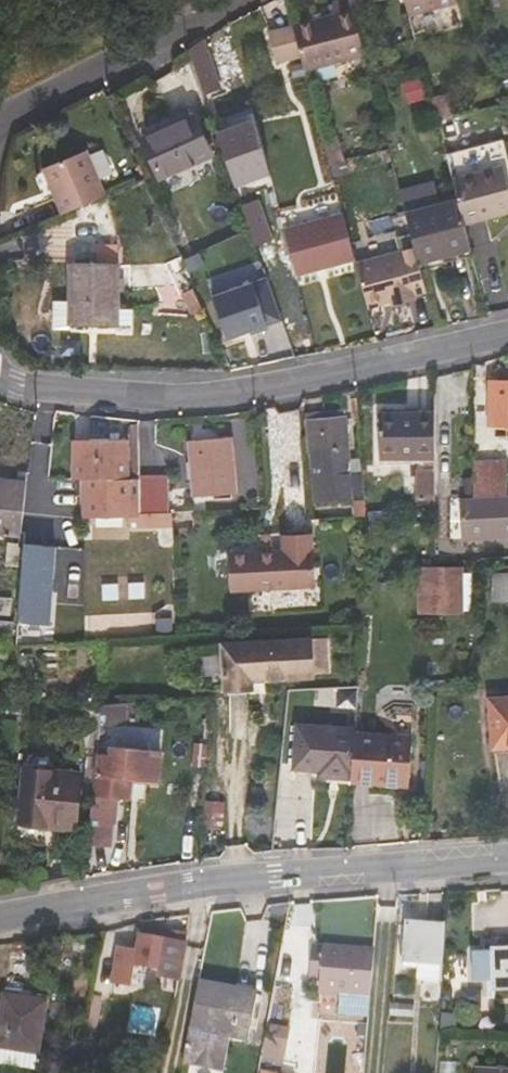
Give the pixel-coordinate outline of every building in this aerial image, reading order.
[(301,57),(305,70),(364,55),(351,8),(349,0),(333,4),(336,15),(293,26),(301,57)] [(456,0),(407,0),(411,15),(457,3),(456,0)] [(267,31),(276,64),(301,57),(293,26),(293,24),(267,31)] [(201,90),(217,84),(200,37),(186,44),(185,44),(186,45),(201,90)] [(159,179),(211,154),(193,116),(141,140),(159,179)] [(267,170),(254,117),(215,131),(233,181),(252,175),(267,170)] [(502,138),(446,152),(458,200),(464,221),(507,209),(507,188),(507,186),(507,163),(502,138)] [(86,144),(43,162),(63,211),(107,192),(86,144)] [(271,180),(267,170),(252,175),(256,185),(271,180)] [(400,190),(406,213),(439,204),(433,183),(400,190)] [(254,242),(268,237),(255,197),(240,202),(254,242)] [(406,213),(419,263),(452,255),(450,247),(469,243),(464,221),(458,200),(439,204),(406,213)] [(355,259),(343,214),(284,230),(296,274),(355,259)] [(452,255),(471,250),(469,243),(450,247),(452,255)] [(412,294),(402,252),(356,263),(368,306),(412,294)] [(70,326),(115,326),(116,266),(71,266),(70,326)] [(265,275),(211,294),(225,336),(248,328),(249,331),(265,325),(264,322),(279,317),(265,275)] [(200,308),(191,291),(184,294),(192,313),(200,308)] [(489,382),(488,424),(493,424),(493,437),(506,438),(507,424),(507,382),(489,382)] [(312,449),(317,502),(365,499),(362,471),(347,472),(346,461),(341,412),(304,415),(308,449),(312,449)] [(436,414),(379,413),(380,456),(435,457),(436,414)] [(190,440),(194,495),(235,491),(231,437),(190,440)] [(125,440),(71,441),(72,479),(82,479),(126,478),(125,440)] [(380,456),(380,465),(435,467),(435,457),(380,456)] [(362,471),(360,460),(346,461),(347,472),(362,471)] [(507,495),(507,461),(472,463),(472,497),(507,495)] [(435,470),(419,470),(418,500),(435,499),(435,470)] [(126,517),(127,527),(171,526),(170,511),(169,512),(139,513),(139,478),(126,478),(82,479),(83,518),(126,517)] [(169,512),(168,478),(139,478),(139,513),(169,512)] [(25,484),(0,481),(0,532),(20,534),(25,484)] [(507,495),(472,497),(461,498),(463,538),(507,535),(507,494),(507,495)] [(283,552),(228,555),(229,574),(247,573),(246,588),(312,584),(309,540),(282,542),(283,552)] [(20,543),(7,542),(4,568),(16,570),(20,543)] [(26,545),(22,581),(54,584),(58,548),(26,545)] [(460,610),(460,566),(423,565),(423,610),(460,610)] [(493,565),(493,573),(507,573),(507,565),(493,565)] [(229,574),(230,590),(246,588),(247,573),(229,574)] [(493,573),(492,599),(507,600),(507,573),(493,573)] [(15,615),(15,614),(17,598),(0,596),(0,613),(15,615)] [(0,623),(0,637),(12,639),(13,637),(14,621),(0,619),(0,623)] [(22,638),(24,622),(14,621),(13,637),(22,638)] [(250,679),(313,675),(310,639),(225,644),(227,688),(251,686),(250,679)] [(495,746),(507,745),(507,699),(493,699),(495,746)] [(98,721),(124,719),(124,701),(100,702),(98,721)] [(321,768),(321,775),(351,777),(354,734),(321,731),(321,722),(294,720),(292,766),(321,768)] [(354,732),(355,725),(321,722),(321,731),(354,734),(354,732)] [(408,785),(412,736),(354,732),(354,734),(351,777),(351,781),(408,785)] [(131,755),(95,751),(85,842),(107,844),(112,796),(126,797),(128,777),(156,779),(160,747),(132,745),(131,755)] [(74,822),(80,769),(25,760),(18,814),(74,822)] [(206,805),(203,829),(222,831),(224,807),(206,805)] [(444,925),(407,922),(403,960),(416,961),(414,977),(434,979),(435,963),(441,963),(444,925)] [(186,945),(188,932),(140,924),(135,949),(132,963),(161,968),(159,977),(179,980),(186,945)] [(116,945),(110,981),(128,984),(132,963),(135,949),(116,945)] [(322,945),(318,992),(370,996),(374,950),(322,945)] [(470,954),(471,983),(490,982),(491,992),(507,991),(507,952),(470,954)] [(289,985),(292,959),(280,957),(275,983),(289,985)] [(249,1039),(256,995),(198,983),(183,1063),(224,1070),(231,1035),(249,1039)] [(5,996),(0,1026),(0,1048),(38,1055),(46,1003),(5,996)] [(392,1004),(391,1015),(413,1016),(413,1005),(392,1004)] [(264,1057),(282,1061),(287,1029),(270,1026),(264,1057)] [(36,1068),(38,1055),(0,1048),(0,1062),(36,1068)]
